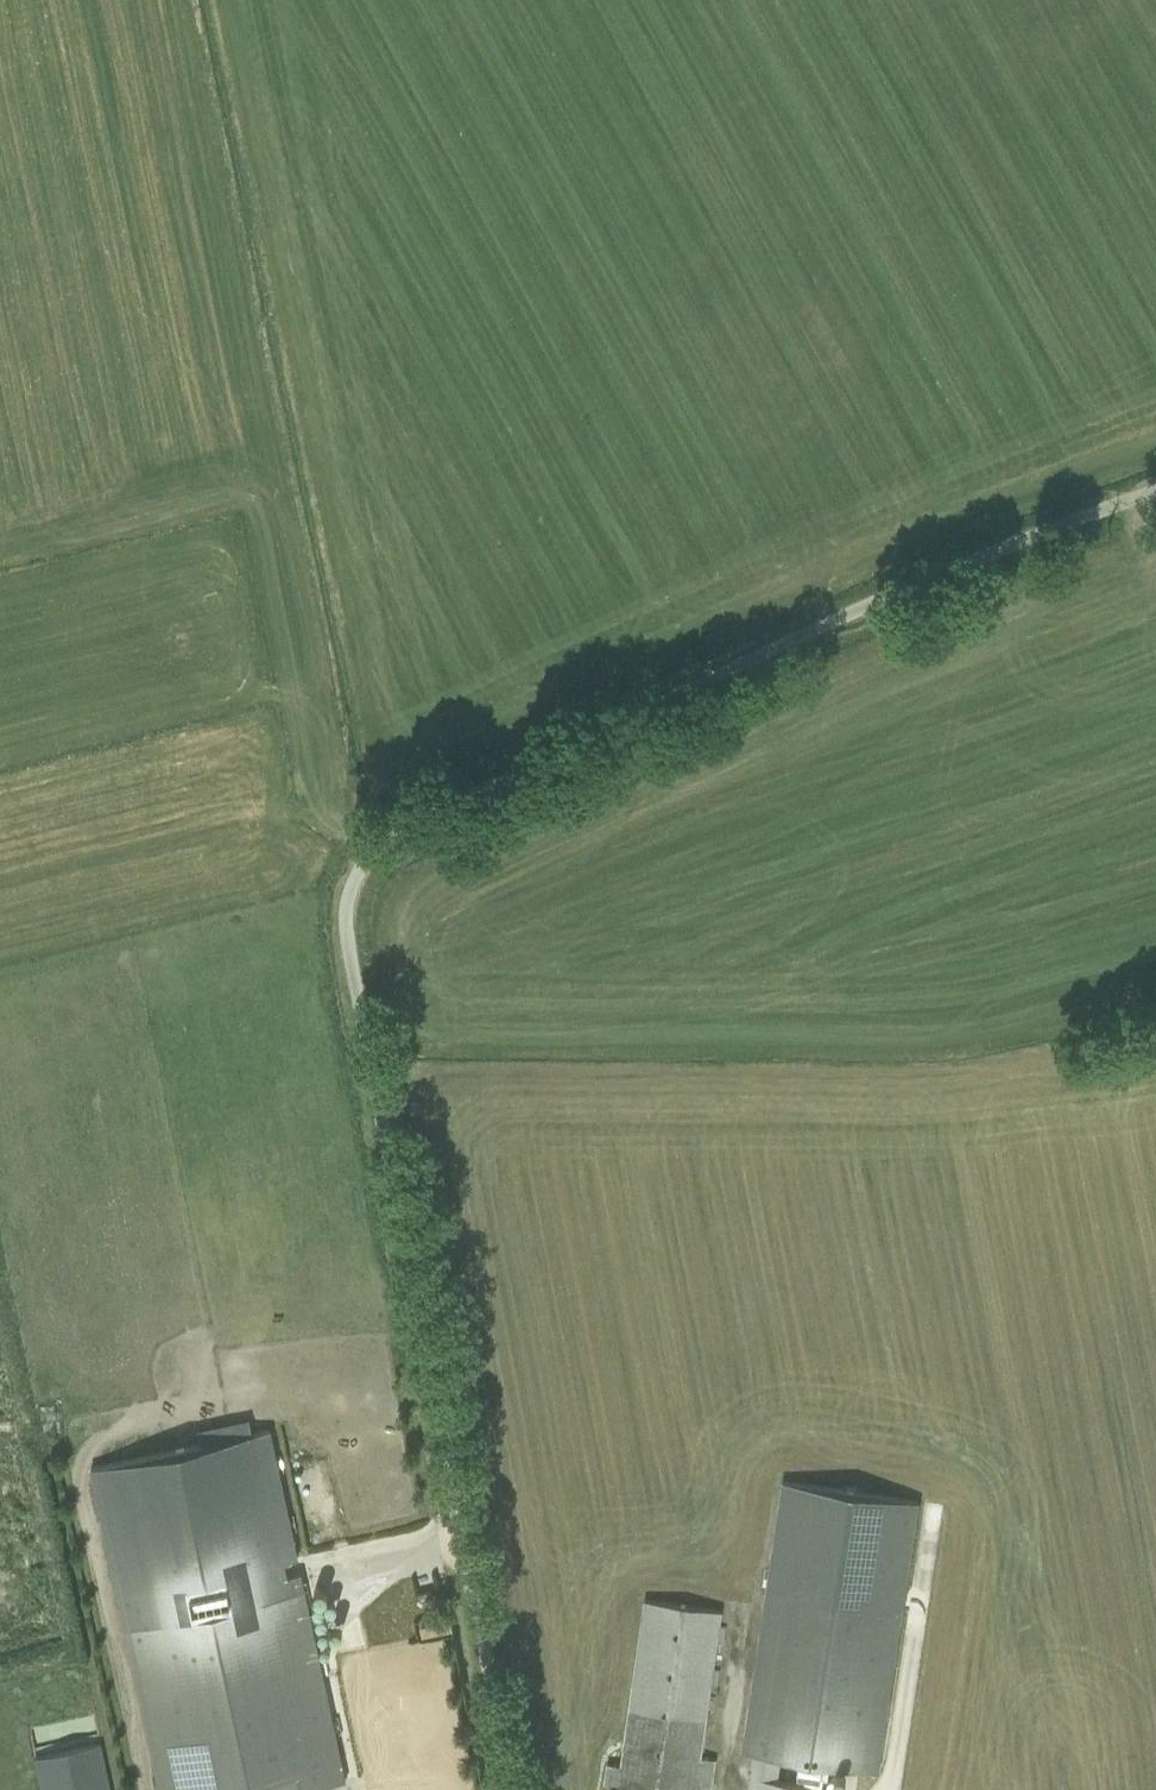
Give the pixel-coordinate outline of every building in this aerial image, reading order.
[(89,1463),(160,1789),(182,1789),(253,1774),(257,1789),(290,1789),(347,1777),(270,1424),(89,1463)] [(919,1494),(780,1473),(740,1742),(878,1763),(919,1494)] [(733,1612),(646,1592),(612,1783),(642,1789),(701,1789),(733,1612)] [(109,1747),(40,1760),(46,1789),(117,1789),(109,1747)] [(825,1778),(758,1767),(754,1789),(823,1789),(825,1778)]
